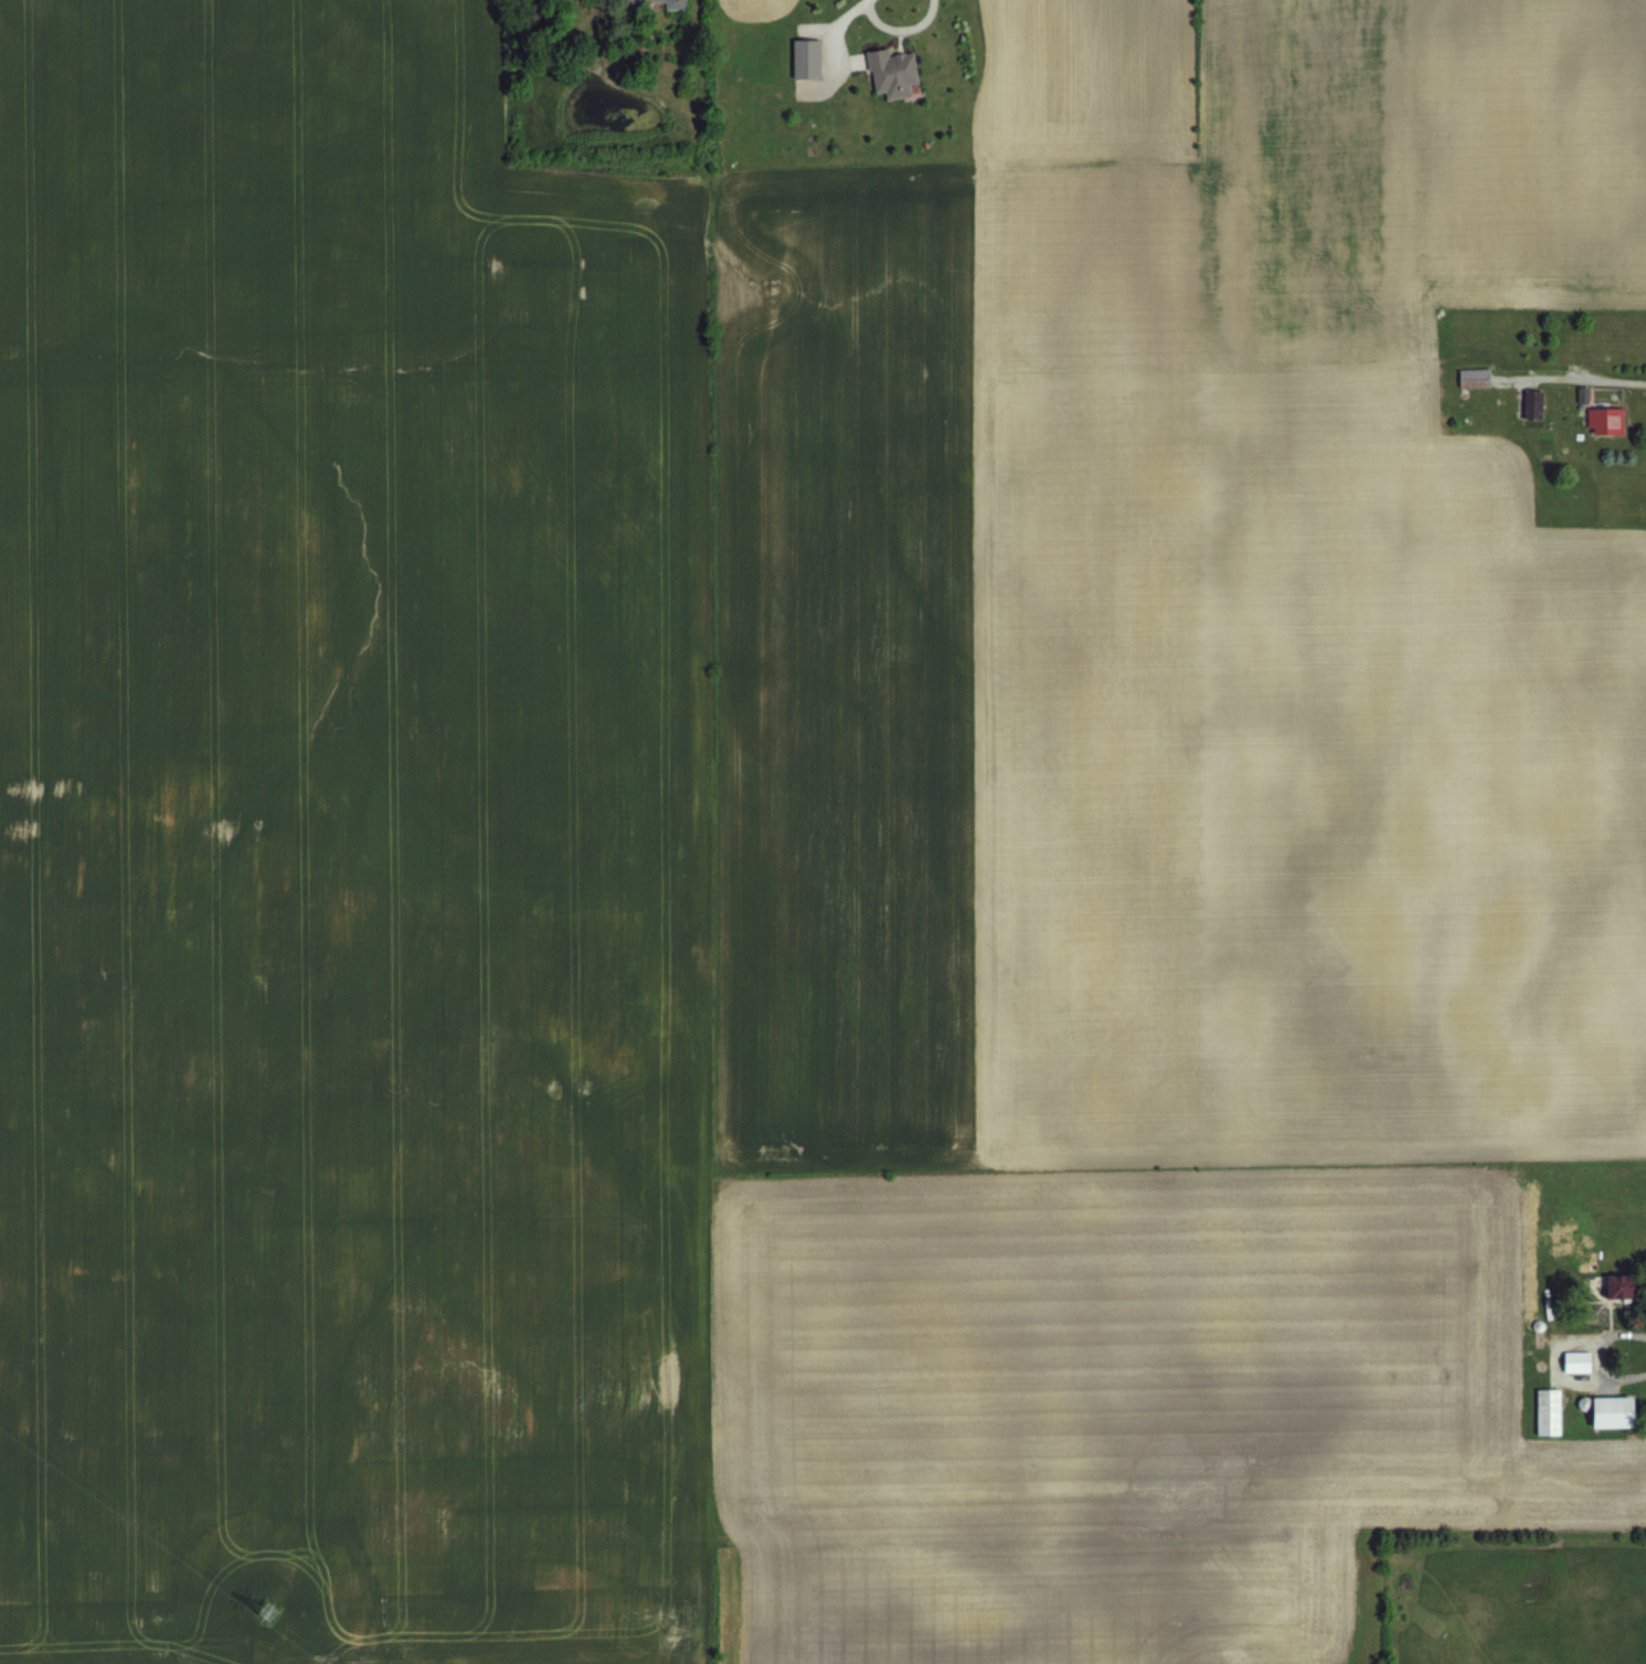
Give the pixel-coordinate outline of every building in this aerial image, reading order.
[(623,9),(650,9),(650,0),(664,0),(664,8),(685,8),(685,0),(623,0),(623,9)] [(792,77),(819,77),(819,38),(792,38),(792,77)] [(917,81),(912,50),(887,54),(886,46),(866,49),(872,91),(883,90),(884,98),(909,94),(908,82),(917,81)] [(1458,368),(1458,386),(1488,386),(1488,368),(1458,368)] [(1522,424),(1541,424),(1541,389),(1522,389),(1522,424)] [(1622,407),(1587,407),(1587,433),(1622,433),(1622,407)] [(1589,1272),(1589,1298),(1631,1298),(1631,1272),(1589,1272)] [(1563,1350),(1563,1369),(1588,1369),(1588,1350),(1563,1350)] [(1535,1434),(1558,1434),(1558,1387),(1535,1387),(1535,1434)] [(1589,1395),(1589,1425),(1629,1425),(1629,1395),(1589,1395)]
